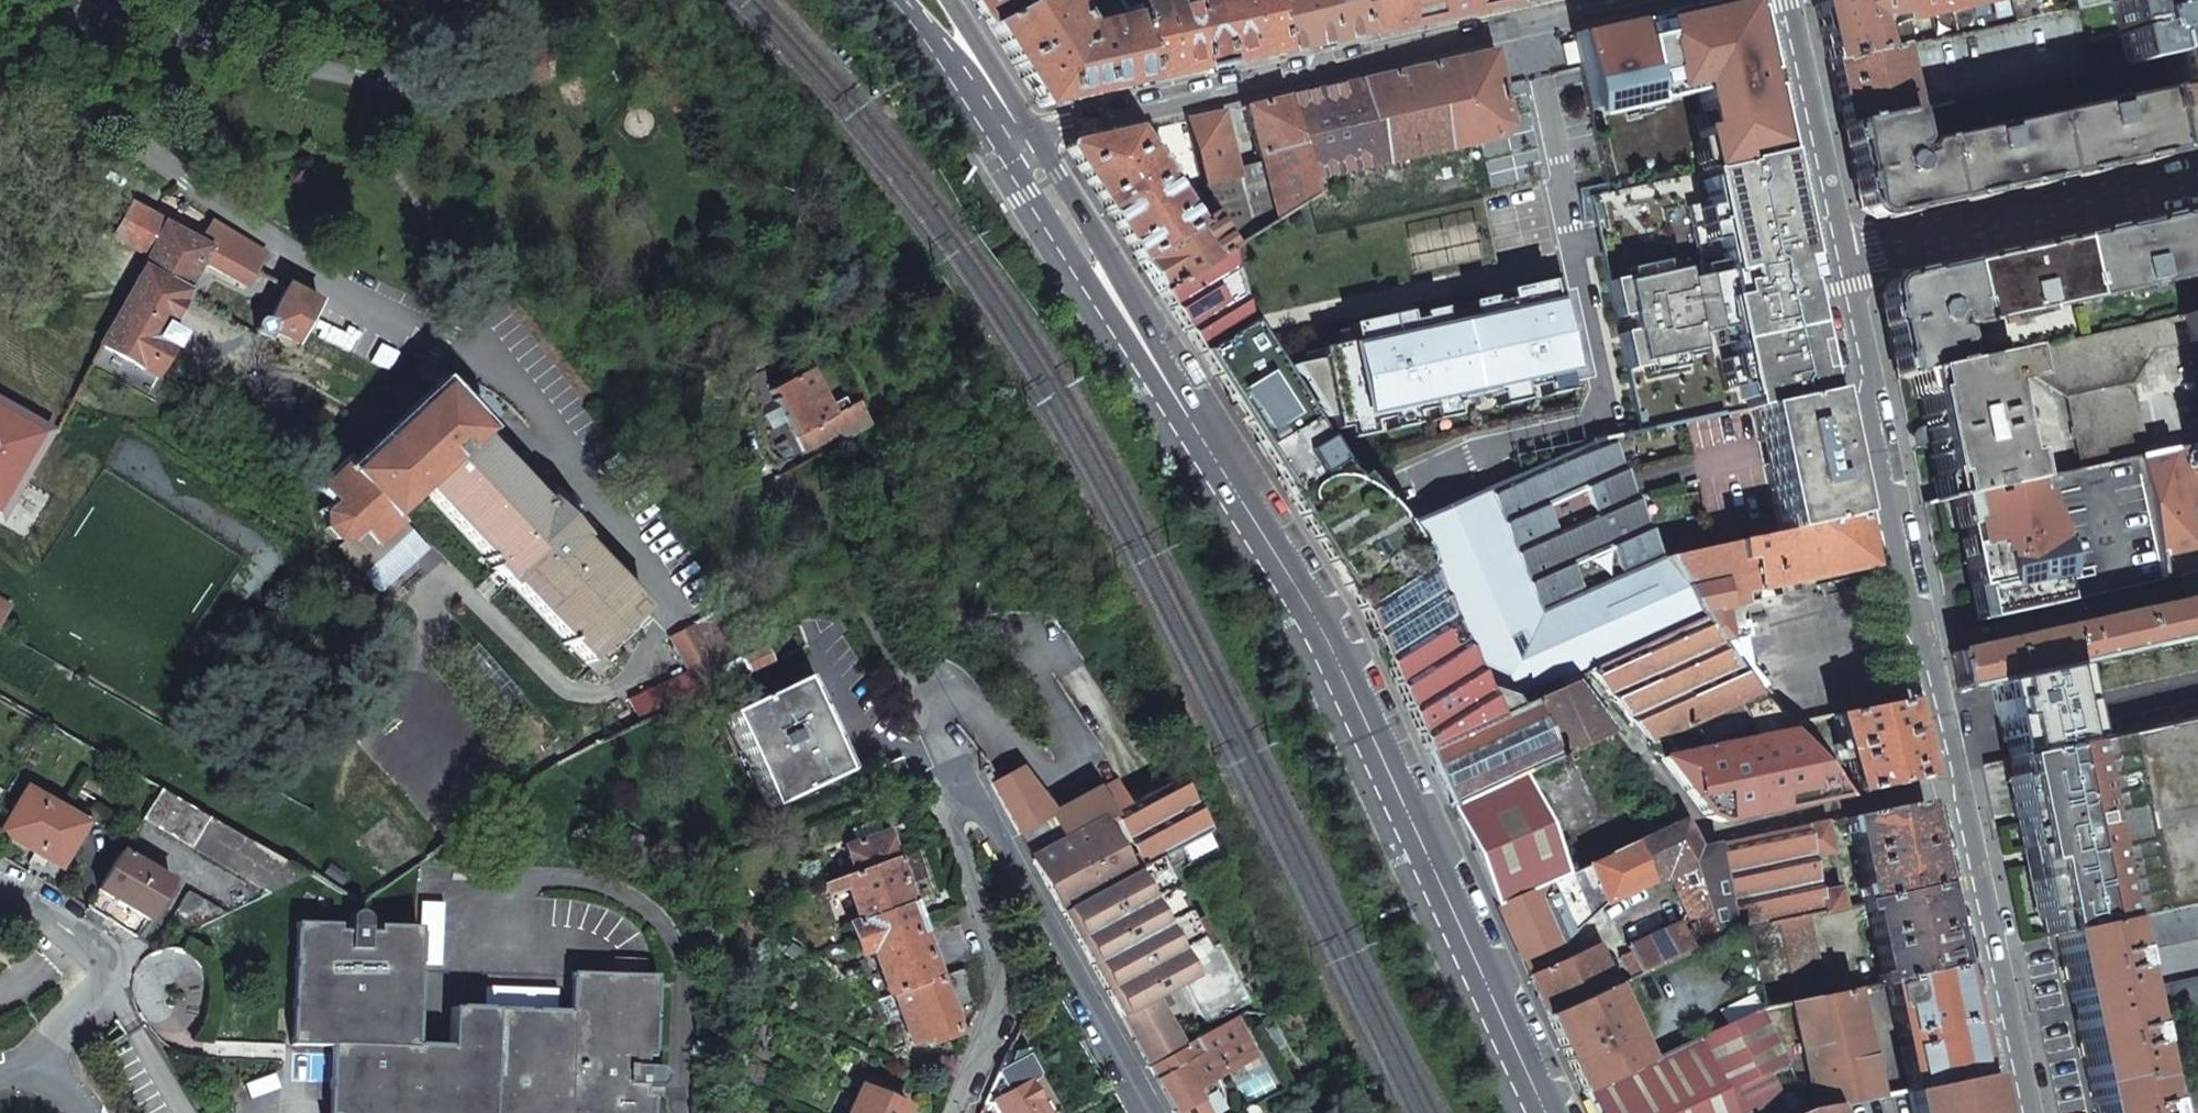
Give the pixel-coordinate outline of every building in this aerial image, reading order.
[(972,2),(986,27),(1035,0),(971,0),(972,2)] [(986,27),(1014,70),(1038,108),(1108,93),(1138,86),(1164,80),(1132,19),(1101,26),(1102,32),(1084,37),(1080,30),(1061,0),(1035,0),(986,27)] [(1121,3),(1119,0),(1061,0),(1080,30),(1121,3)] [(1133,7),(1127,9),(1132,19),(1164,80),(1219,69),(1274,57),(1259,0),(1168,0),(1133,7)] [(1274,57),(1321,46),(1367,36),(1346,0),(1259,0),(1274,57)] [(1367,36),(1395,30),(1528,0),(1346,0),(1367,36)] [(1570,35),(1605,195),(1781,157),(1761,73),(1746,7),(1737,0),(1729,0),(1570,35)] [(1826,63),(1873,53),(1868,30),(1868,29),(1869,23),(1891,18),(1887,0),(1812,0),(1826,63)] [(1891,18),(1892,26),(1951,12),(1948,0),(1887,0),(1891,18)] [(1951,12),(2005,0),(1948,0),(1951,12)] [(2075,9),(2078,8),(2103,2),(2102,0),(2073,0),(2075,9)] [(2110,1),(2124,65),(2164,57),(2197,49),(2197,15),(2195,2),(2197,2),(2197,0),(2113,0),(2110,1)] [(1121,3),(1080,30),(1084,37),(1102,32),(1101,26),(1132,19),(1127,9),(1125,10),(1123,5),(1121,3)] [(1892,26),(1868,30),(1873,53),(1897,48),(1892,26)] [(1570,42),(1559,45),(1564,64),(1574,62),(1570,42)] [(1908,46),(1897,48),(1901,68),(1913,65),(1908,46)] [(1873,53),(1826,63),(1832,91),(1837,112),(1908,97),(1901,68),(1897,48),(1873,53)] [(2164,155),(2197,148),(2197,49),(2164,57),(2171,87),(2176,90),(2173,97),(2166,93),(2151,95),(2164,155)] [(1379,78),(1354,83),(1361,115),(1367,113),(1375,146),(1369,147),(1372,167),(1470,145),(1499,139),(1506,127),(1490,53),(1458,60),(1437,65),(1379,78)] [(2074,93),(2109,86),(2105,70),(2070,77),(2074,93)] [(1354,83),(1286,98),(1304,181),(1372,167),(1369,147),(1375,146),(1367,113),(1361,115),(1354,83)] [(2040,120),(2053,180),(2103,168),(2164,155),(2151,95),(2040,120)] [(1839,119),(1841,128),(1900,115),(1911,112),(1908,97),(1837,112),(1839,119)] [(1223,112),(1185,120),(1192,149),(1206,218),(1206,219),(1225,252),(1308,200),(1304,181),(1286,98),(1248,107),(1243,108),(1249,133),(1250,132),(1258,164),(1235,169),(1223,112)] [(1859,210),(1873,219),(1942,203),(1930,144),(1915,147),(1910,155),(1904,150),(1907,145),(1900,115),(1841,128),(1856,194),(1859,210)] [(1930,144),(1942,203),(1992,193),(2053,180),(2040,120),(1930,144)] [(1065,148),(1065,151),(1101,207),(1137,262),(1199,224),(1192,213),(1186,218),(1161,179),(1166,176),(1155,160),(1151,162),(1131,132),(1068,146),(1065,148)] [(1781,157),(1605,195),(1586,200),(1638,433),(1824,393),(1796,269),(1788,271),(1784,248),(1791,246),(1800,245),(1781,157)] [(247,286),(261,260),(261,256),(258,251),(212,223),(200,246),(131,206),(113,239),(148,259),(101,347),(158,379),(182,335),(168,328),(201,262),(247,286)] [(2178,219),(2190,279),(2197,277),(2197,215),(2178,219)] [(1156,294),(1220,255),(1225,252),(1206,219),(1199,224),(1137,262),(1139,267),(1156,294)] [(2067,244),(2080,303),(2190,279),(2178,219),(2067,244)] [(1956,267),(1969,327),(2080,303),(2067,244),(1956,267)] [(1791,246),(1784,248),(1788,271),(1796,269),(1791,246)] [(1258,455),(1361,615),(1383,663),(1419,742),(1424,752),(1516,709),(1510,700),(1480,690),(1405,540),(1350,478),(1345,483),(1329,468),(1239,325),(1220,255),(1156,294),(1171,318),(1184,337),(1258,455)] [(1878,297),(1896,379),(1907,377),(1955,366),(1948,332),(1969,327),(1956,267),(1887,283),(1878,297)] [(1365,424),(1590,375),(1567,281),(1554,283),(1553,279),(1511,288),(1514,299),(1394,325),(1391,314),(1350,323),(1352,334),(1346,336),(1365,424)] [(421,407),(434,394),(402,377),(408,367),(409,366),(416,354),(377,334),(378,332),(316,300),(314,304),(273,282),(265,298),(275,307),(268,321),(266,320),(262,320),(256,323),(254,327),(254,330),(256,334),(258,335),(262,337),(267,337),(270,336),(274,332),(361,377),(359,380),(361,386),(368,389),(374,387),(376,384),(421,407)] [(2180,317),(2186,345),(2197,341),(2197,313),(2180,317)] [(2180,317),(2086,337),(2114,463),(2137,458),(2147,456),(2132,384),(2152,352),(2186,345),(2180,317)] [(2086,337),(2010,354),(2016,381),(2033,378),(2064,398),(2080,470),(2114,463),(2086,337)] [(1955,366),(1907,377),(1912,400),(1918,399),(1924,430),(1935,477),(1929,479),(1933,502),(1955,498),(2016,484),(2020,484),(2014,459),(2006,461),(1990,387),(2016,381),(2010,354),(1955,366)] [(843,441),(866,427),(853,404),(845,408),(841,399),(826,407),(806,371),(769,390),(804,452),(839,432),(843,441)] [(600,653),(644,611),(578,543),(581,541),(542,501),(539,503),(478,438),(480,436),(437,391),(434,394),(421,407),(351,472),(345,467),(321,490),(335,504),(324,516),(325,528),(335,539),(344,541),(337,549),(361,574),(367,569),(406,531),(394,517),(421,490),(495,567),(492,569),(495,572),(481,584),(493,597),(507,585),(509,587),(512,585),(599,677),(612,665),(600,653)] [(1824,393),(1752,409),(1779,534),(1851,518),(1843,481),(1832,432),(1824,393)] [(1,512),(43,433),(0,411),(0,512),(1,512)] [(783,464),(796,457),(784,446),(771,411),(758,416),(769,451),(783,464)] [(1596,448),(1490,499),(1547,619),(1662,559),(1650,528),(1636,497),(1622,470),(1607,444),(1596,448)] [(2187,447),(2191,467),(2197,466),(2197,444),(2196,445),(2187,447)] [(2170,451),(2183,509),(2197,506),(2197,507),(2197,466),(2191,467),(2187,447),(2170,451)] [(2147,456),(2137,458),(2159,557),(2192,550),(2183,509),(2170,451),(2147,456)] [(542,501),(581,541),(600,525),(560,483),(542,501)] [(2016,484),(1955,498),(1970,568),(1987,565),(1992,583),(1974,587),(1981,619),(2059,601),(2044,532),(2040,533),(2037,518),(2034,518),(2029,498),(2019,500),(2016,484)] [(1490,499),(1405,540),(1480,690),(1510,700),(1516,709),(1570,684),(1588,672),(1701,620),(1663,560),(1662,559),(1547,619),(1490,499)] [(1779,534),(1663,560),(1701,620),(1738,672),(1750,667),(1746,648),(1744,635),(1729,639),(1723,610),(1746,605),(1744,593),(1754,591),(1755,592),(1870,568),(1858,517),(1851,518),(1779,534)] [(1987,565),(1970,568),(1974,587),(1992,583),(1987,565)] [(2177,575),(2181,590),(2197,586),(2197,570),(2177,575)] [(1949,654),(1958,690),(1990,683),(2197,637),(2197,605),(2197,599),(1949,654)] [(9,609),(0,604),(0,625),(9,609)] [(698,697),(765,666),(757,651),(738,659),(712,612),(688,626),(690,628),(668,639),(698,697)] [(1701,620),(1588,672),(1660,761),(1789,733),(1784,727),(1757,694),(1738,672),(1701,620)] [(1990,683),(2006,761),(2078,746),(2197,719),(2197,637),(1990,683)] [(1766,687),(1750,667),(1738,672),(1750,686),(1757,694),(1766,687)] [(627,701),(639,726),(692,701),(680,676),(627,701)] [(726,715),(771,808),(842,774),(797,681),(726,715)] [(1516,709),(1424,752),(1441,789),(1449,807),(1610,733),(1570,684),(1516,709)] [(1904,703),(1830,717),(1839,744),(1833,745),(1835,752),(1840,750),(1853,795),(1923,780),(1912,732),(1904,703)] [(2078,746),(2116,923),(2143,917),(2197,904),(2197,719),(2078,746)] [(1808,722),(1784,727),(1789,733),(1802,748),(1813,736),(1808,722)] [(1789,733),(1660,761),(1706,817),(1721,823),(1844,797),(1802,748),(1789,733)] [(2116,923),(2078,746),(2006,761),(2011,782),(2015,799),(2009,800),(2030,902),(2036,901),(2040,917),(2044,938),(2054,936),(2112,923),(2116,923)] [(1465,842),(1496,907),(1548,883),(1568,873),(1522,773),(1449,807),(1465,842)] [(1203,1025),(1242,1005),(1197,920),(1190,923),(1163,870),(1168,867),(1162,857),(1200,835),(1170,781),(1136,801),(1125,780),(1050,816),(1065,842),(1031,861),(1121,1019),(1154,999),(1131,958),(1161,940),(1203,1025)] [(2006,783),(2009,800),(2015,799),(2011,782),(2006,783)] [(1,833),(60,867),(85,824),(26,790),(1,833)] [(142,819),(270,894),(307,875),(160,790),(142,819)] [(1920,803),(1842,820),(1846,835),(1851,834),(1863,888),(1858,889),(1861,903),(1866,903),(1939,887),(1928,839),(1920,803)] [(1682,935),(1689,951),(1733,931),(1715,847),(1695,851),(1681,821),(1632,844),(1650,883),(1665,876),(1691,931),(1682,935)] [(1824,823),(1715,847),(1733,931),(1775,922),(1825,911),(1842,908),(1838,889),(1818,893),(1810,857),(1830,853),(1824,823)] [(842,848),(852,875),(891,860),(882,834),(842,848)] [(1585,866),(1603,905),(1650,883),(1632,844),(1585,866)] [(99,891),(148,919),(170,883),(120,854),(99,891)] [(852,941),(915,918),(910,902),(907,904),(891,860),(852,875),(824,885),(828,897),(846,891),(857,922),(846,926),(852,941)] [(1568,873),(1548,883),(1572,934),(1603,905),(1585,866),(1568,873)] [(1548,883),(1496,907),(1521,962),(1560,943),(1572,934),(1548,883)] [(1939,887),(1866,903),(1869,919),(1881,975),(1875,976),(1878,985),(1886,983),(1956,968),(1946,922),(1939,887)] [(166,927),(184,936),(226,915),(187,892),(166,927)] [(2030,902),(2034,919),(2040,917),(2036,901),(2030,902)] [(2150,948),(2197,938),(2197,904),(2143,917),(2150,948)] [(359,911),(355,911),(351,913),(347,917),(347,920),(347,932),(336,931),(337,925),(296,923),(291,1045),(330,1046),(329,1086),(328,1112),(647,1112),(648,1096),(641,1096),(642,1086),(657,1086),(661,1084),(663,1079),(663,1076),(662,1071),(660,1070),(657,1067),(643,1067),(643,1057),(650,1057),(653,976),(571,973),(569,1013),(450,1008),(449,1047),(413,1046),(417,927),(376,926),(376,933),(366,932),(366,918),(366,916),(364,914),(359,911)] [(1825,911),(1775,922),(1792,1004),(1825,996),(1816,932),(1828,930),(1825,911)] [(892,995),(934,979),(920,939),(918,935),(922,934),(915,918),(852,941),(859,958),(871,952),(887,997),(892,995)] [(1625,948),(1639,975),(1689,951),(1682,935),(1676,923),(1625,948)] [(2155,1104),(2152,1105),(2140,1048),(2142,1047),(2138,1028),(2135,1029),(2122,971),(2125,970),(2121,953),(2118,953),(2112,923),(2054,936),(2062,969),(2079,1044),(2094,1112),(2157,1112),(2155,1104)] [(920,939),(934,979),(942,977),(954,972),(951,965),(970,959),(958,926),(920,939)] [(1595,946),(1614,986),(1619,984),(1600,943),(1595,946)] [(1530,982),(1546,1018),(1612,987),(1614,986),(1595,946),(1528,977),(1530,982)] [(1966,1012),(1956,968),(1886,983),(1909,1091),(1980,1076),(1966,1012)] [(953,1008),(972,1002),(961,970),(954,972),(942,977),(953,1008)] [(2166,1020),(2197,1013),(2197,978),(2158,987),(2166,1020)] [(929,1044),(954,1035),(934,979),(892,995),(911,1045),(927,1039),(929,1044)] [(1612,987),(1546,1018),(1564,1055),(1582,1093),(1647,1064),(1612,987)] [(1792,1004),(1786,1005),(1796,1049),(1805,1091),(1809,1112),(1827,1108),(1874,1098),(1856,1014),(1851,991),(1825,996),(1792,1004)] [(1147,1067),(1181,1047),(1154,999),(1121,1019),(1147,1067)] [(1582,1093),(1591,1112),(1798,1112),(1796,1107),(1784,1111),(1765,1071),(1780,1064),(1755,1012),(1647,1064),(1582,1093)] [(1174,1112),(1202,1112),(1195,1101),(1189,1091),(1211,1078),(1209,1072),(1228,1061),(1232,1044),(1237,1041),(1226,1022),(1181,1047),(1147,1067),(1174,1112)] [(1024,1083),(1031,1080),(1033,1075),(1020,1050),(1008,1045),(982,1104),(993,1105),(997,1112),(1041,1112),(1024,1083)] [(2185,1110),(2197,1107),(2197,1072),(2177,1077),(2185,1110)] [(1984,1098),(1968,1102),(1968,1097),(1965,1084),(1980,1081),(1980,1076),(1909,1091),(1907,1091),(1912,1112),(1987,1112),(1984,1098)] [(1980,1081),(1965,1084),(1968,1097),(1968,1102),(1984,1098),(1980,1081)] [(904,1108),(890,1102),(893,1095),(880,1089),(877,1096),(859,1088),(848,1112),(902,1112),(904,1108)] [(1809,1112),(1805,1091),(1794,1094),(1796,1107),(1798,1112),(1804,1112),(1809,1112)]
